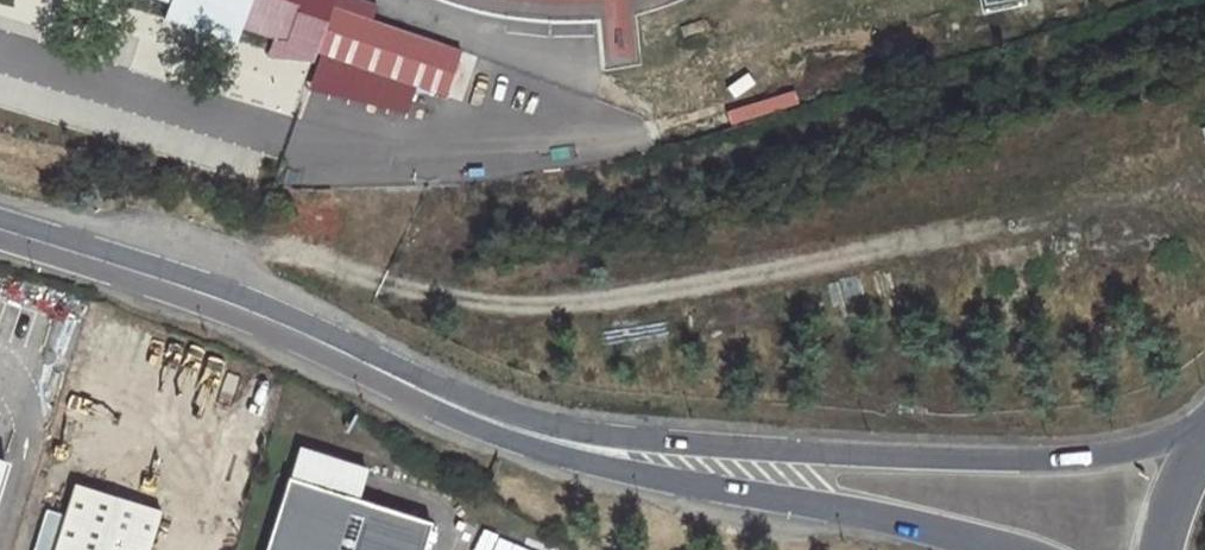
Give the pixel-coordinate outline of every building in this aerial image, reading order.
[(234,41),(240,24),(289,40),(302,0),(170,0),(171,0),(165,18),(234,41)] [(352,12),(329,4),(326,12),(349,20),(352,12)] [(315,49),(442,92),(457,47),(352,12),(349,20),(326,12),(315,49)] [(261,549),(420,549),(428,523),(284,476),(261,549)] [(162,511),(73,483),(51,549),(148,549),(162,511)] [(465,528),(458,549),(539,549),(465,528)]
